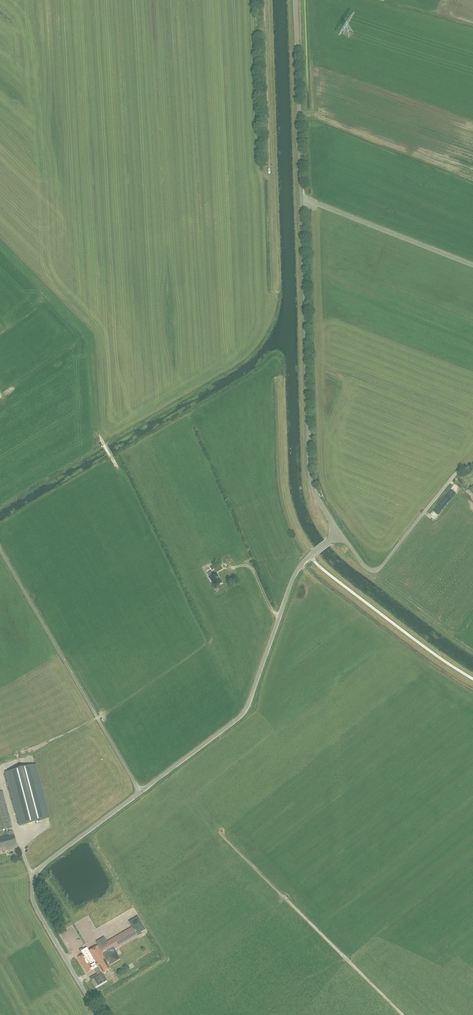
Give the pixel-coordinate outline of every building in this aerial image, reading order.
[(5,392),(8,396),(16,391),(13,387),(5,392)] [(441,506),(434,513),(438,517),(445,510),(441,506)] [(224,563),(221,559),(213,564),(215,568),(224,563)] [(214,586),(221,582),(216,573),(209,578),(214,586)] [(6,772),(20,826),(49,818),(35,765),(6,772)] [(12,828),(2,791),(0,792),(0,831),(12,828)] [(14,834),(13,830),(8,831),(9,835),(0,837),(0,849),(2,849),(2,851),(17,848),(14,834)] [(102,974),(110,970),(108,966),(120,959),(115,949),(138,936),(137,935),(146,930),(138,916),(129,922),(132,927),(107,942),(104,937),(96,942),(97,944),(98,946),(78,958),(87,973),(98,967),(102,974)] [(94,980),(97,987),(107,983),(103,976),(94,980)]
